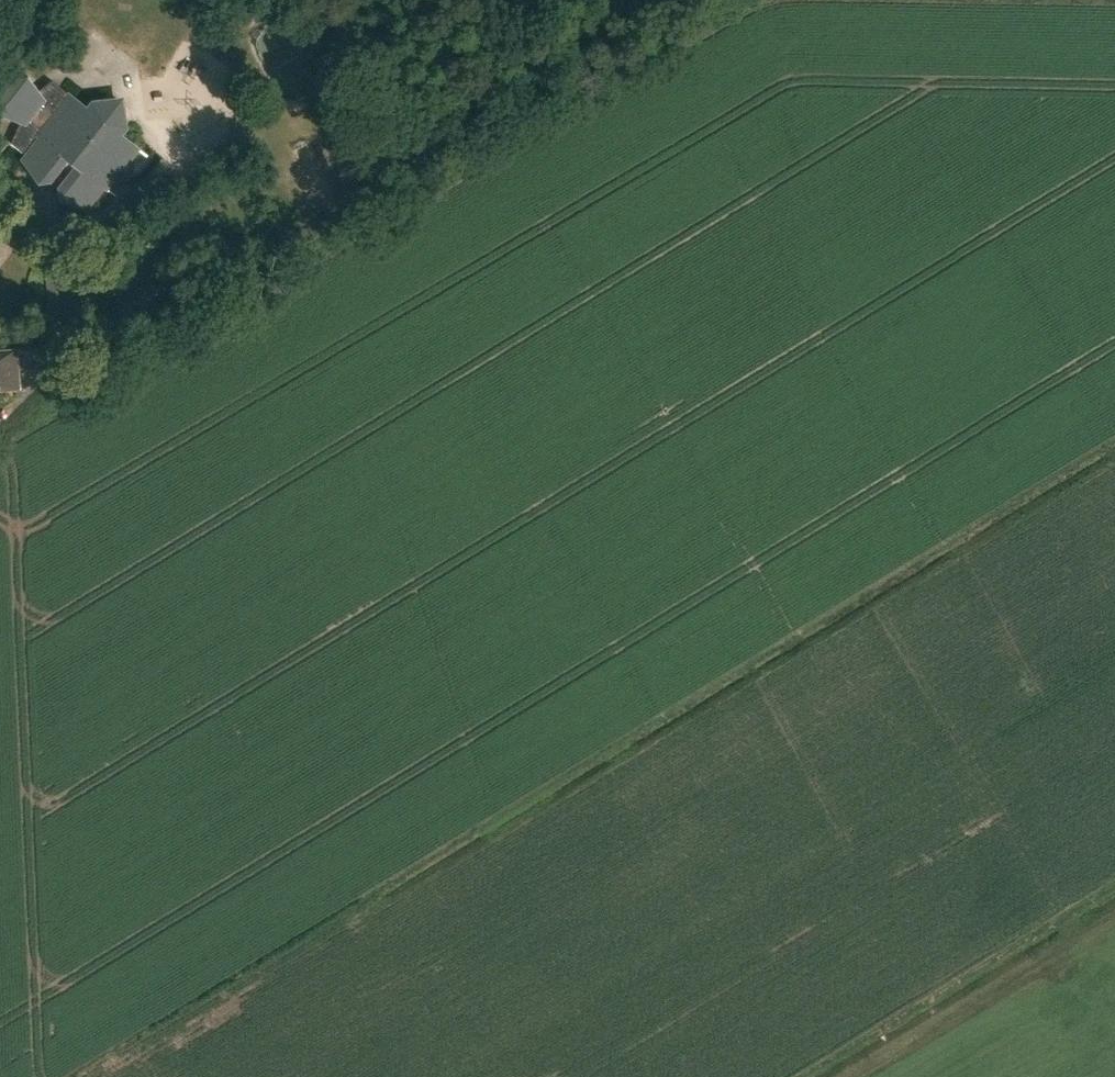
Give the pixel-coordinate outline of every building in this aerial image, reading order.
[(24,71),(13,72),(0,95),(0,112),(19,121),(11,143),(24,154),(20,159),(37,182),(47,181),(57,189),(58,199),(84,211),(102,187),(111,194),(112,193),(99,183),(105,176),(107,179),(124,177),(122,161),(133,147),(142,154),(143,153),(116,131),(121,124),(119,100),(112,95),(88,97),(83,104),(56,82),(53,79),(38,90),(24,71)] [(44,348),(0,349),(0,389),(19,388),(18,369),(44,368),(44,348)]
